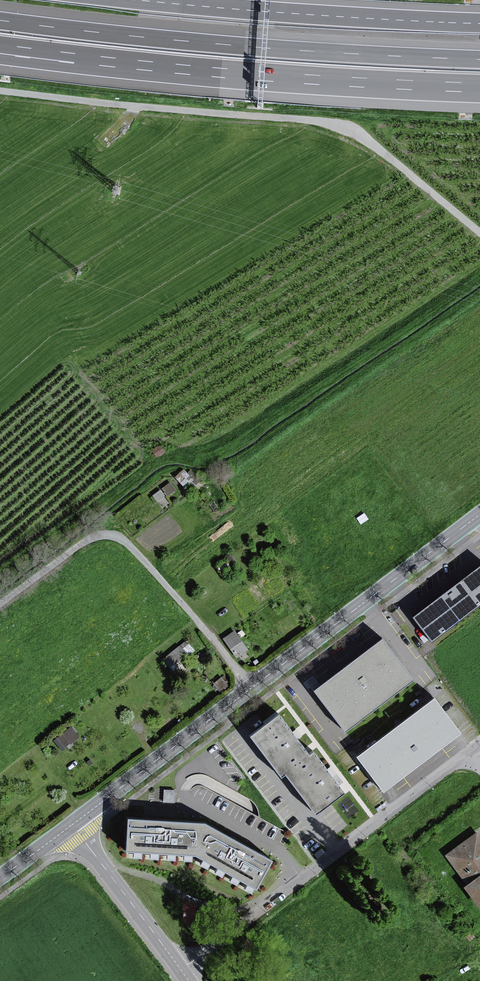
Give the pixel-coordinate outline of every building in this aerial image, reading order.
[(165,453),(161,446),(153,451),(157,457),(165,453)] [(191,480),(183,471),(176,477),(184,486),(191,480)] [(175,490),(170,483),(163,488),(168,495),(175,490)] [(164,496),(160,490),(153,495),(157,501),(164,496)] [(416,617),(432,639),(479,603),(479,569),(416,617)] [(234,631),(224,639),(236,657),(247,649),(234,631)] [(384,641),(316,692),(345,730),(413,680),(384,641)] [(187,642),(164,660),(172,670),(195,652),(187,642)] [(228,686),(221,678),(214,684),(221,692),(228,686)] [(435,691),(353,747),(381,788),(463,732),(435,691)] [(273,704),(244,725),(283,777),(288,774),(319,816),(342,799),(273,704)] [(71,728),(54,741),(62,750),(78,737),(71,728)] [(194,858),(257,893),(274,863),(204,824),(129,820),(127,854),(194,858)] [(442,857),(463,886),(457,889),(474,913),(479,909),(479,842),(474,834),(442,857)]
